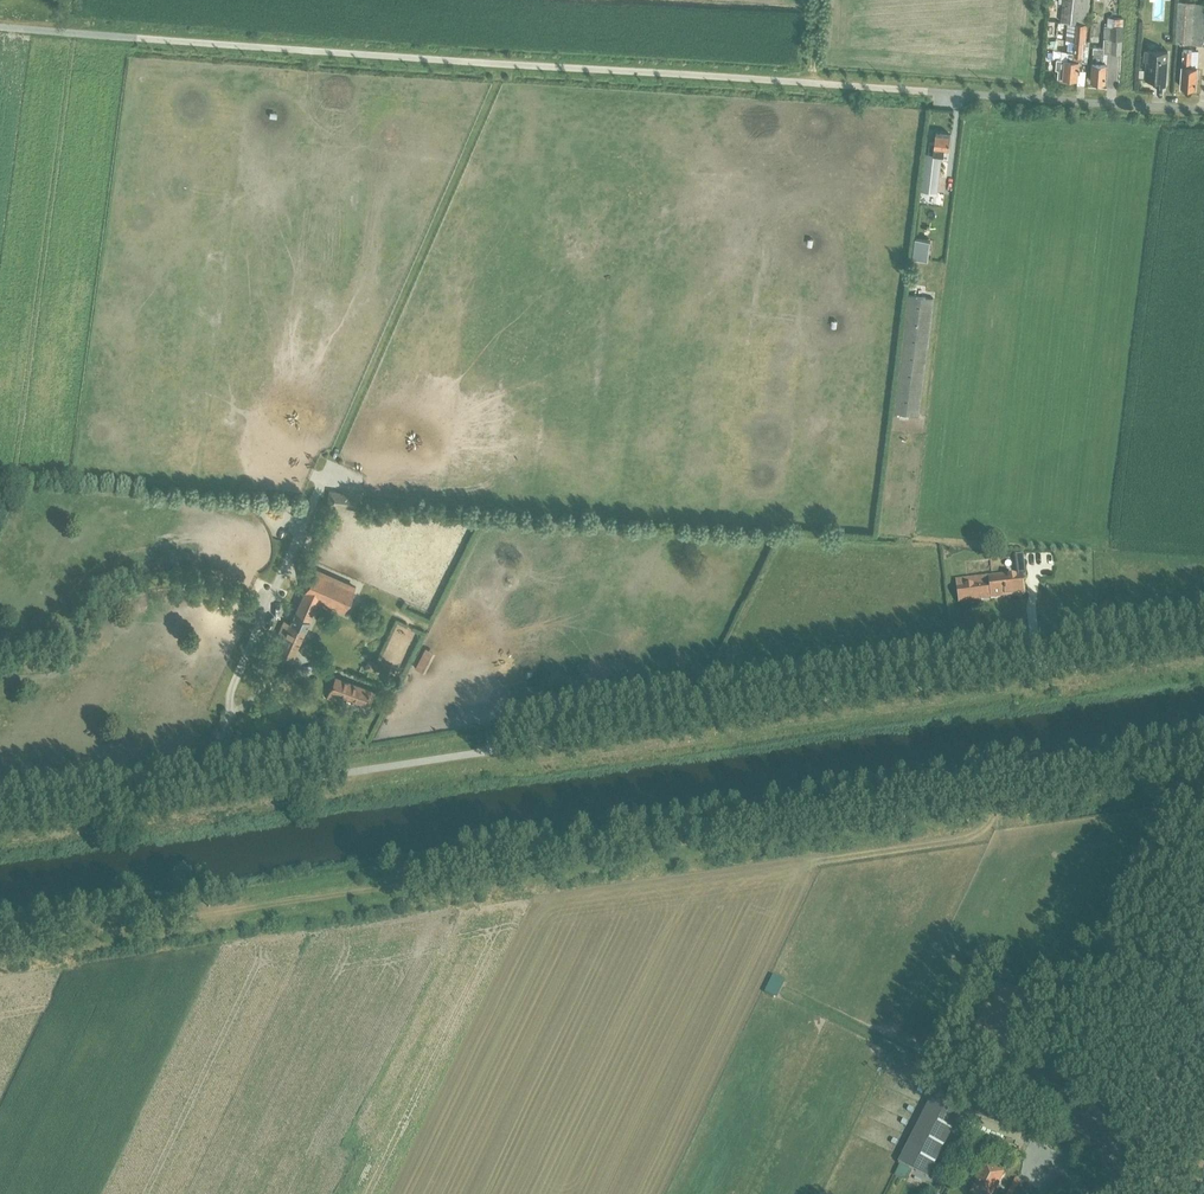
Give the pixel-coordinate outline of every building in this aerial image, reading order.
[(1056,69),(1058,69),(1058,77),(1078,79),(1079,69),(1080,69),(1080,68),(1079,68),(1079,60),(1082,61),(1083,54),(1089,54),(1090,41),(1086,41),(1089,0),(1063,0),(1061,21),(1068,21),(1065,43),(1067,43),(1067,42),(1068,42),(1068,50),(1061,50),(1061,59),(1057,58),(1056,69)] [(1175,42),(1203,45),(1203,3),(1178,1),(1175,42)] [(1094,46),(1092,81),(1106,82),(1108,53),(1122,53),(1124,18),(1108,16),(1107,25),(1105,25),(1104,47),(1094,46)] [(1148,49),(1147,60),(1146,79),(1148,79),(1148,81),(1152,81),(1152,79),(1155,80),(1155,84),(1165,85),(1168,51),(1148,49)] [(1184,49),(1181,86),(1196,87),(1197,77),(1199,77),(1200,68),(1198,68),(1199,50),(1184,49)] [(926,151),(922,190),(938,192),(942,154),(948,155),(949,148),(951,134),(937,132),(935,142),(930,141),(929,152),(926,151)] [(916,237),(913,256),(928,258),(931,239),(916,237)] [(909,294),(894,412),(919,415),(934,297),(909,294)] [(329,490),(327,505),(361,509),(363,494),(329,490)] [(989,577),(956,581),(959,603),(1025,594),(1023,577),(1027,576),(1024,555),(1015,556),(1018,576),(1008,577),(1008,574),(988,576),(989,577)] [(284,619),(277,636),(282,638),(277,650),(279,650),(277,656),(291,662),(293,656),(295,657),(298,648),(297,647),(299,643),(301,643),(302,639),(301,639),(303,635),(304,635),(319,600),(344,611),(356,585),(316,567),(290,622),(284,619)] [(490,595),(487,600),(496,604),(499,598),(490,595)] [(426,648),(415,668),(425,672),(435,653),(426,648)] [(368,659),(365,668),(374,672),(377,663),(368,659)] [(335,675),(327,697),(339,701),(341,695),(370,706),(375,691),(335,675)] [(77,772),(57,776),(60,790),(79,787),(77,772)] [(1066,1089),(1063,1106),(1076,1108),(1078,1091),(1066,1089)] [(934,1094),(900,1163),(925,1176),(933,1160),(932,1159),(933,1157),(938,1159),(963,1108),(934,1094)] [(971,1193),(972,1193),(995,1193),(1005,1173),(986,1163),(971,1193)] [(900,1166),(894,1177),(907,1183),(912,1172),(900,1166)] [(1008,1193),(1041,1193),(1042,1193),(1015,1180),(1008,1193)] [(936,1193),(943,1193),(946,1188),(940,1186),(936,1193)]
